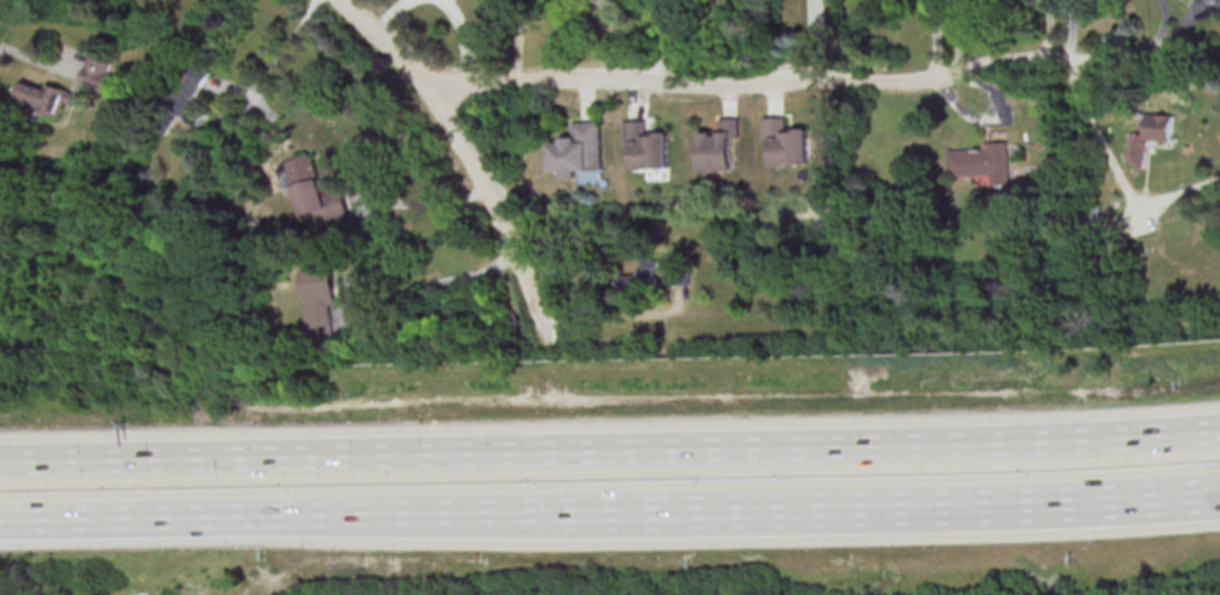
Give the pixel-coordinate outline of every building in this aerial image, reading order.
[(123,66),(89,54),(78,83),(112,96),(123,66)] [(210,71),(191,61),(165,109),(199,127),(208,110),(193,102),(210,71)] [(70,90),(53,84),(51,90),(24,80),(18,97),(62,113),(70,90)] [(1170,141),(1174,116),(1147,112),(1144,134),(1130,132),(1126,160),(1144,162),(1147,138),(1170,141)] [(810,164),(809,128),(790,128),(790,116),(764,116),(764,137),(773,137),(773,165),(810,164)] [(734,137),(740,137),(740,118),(720,118),(720,131),(700,132),(701,171),(734,170),(734,137)] [(669,131),(647,132),(647,120),(625,120),(625,139),(634,139),(634,168),(670,167),(669,131)] [(603,169),(601,121),(573,121),(574,133),(562,133),(563,139),(550,140),(551,171),(563,170),(563,179),(579,178),(579,170),(603,169)] [(287,159),(303,219),(328,213),(331,223),(353,217),(352,213),(359,211),(351,180),(322,188),(313,153),(287,159)] [(679,283),(679,261),(633,259),(632,278),(659,279),(659,282),(679,283)] [(303,272),(306,334),(340,332),(339,305),(363,304),(362,286),(351,286),(350,269),(303,272)]
